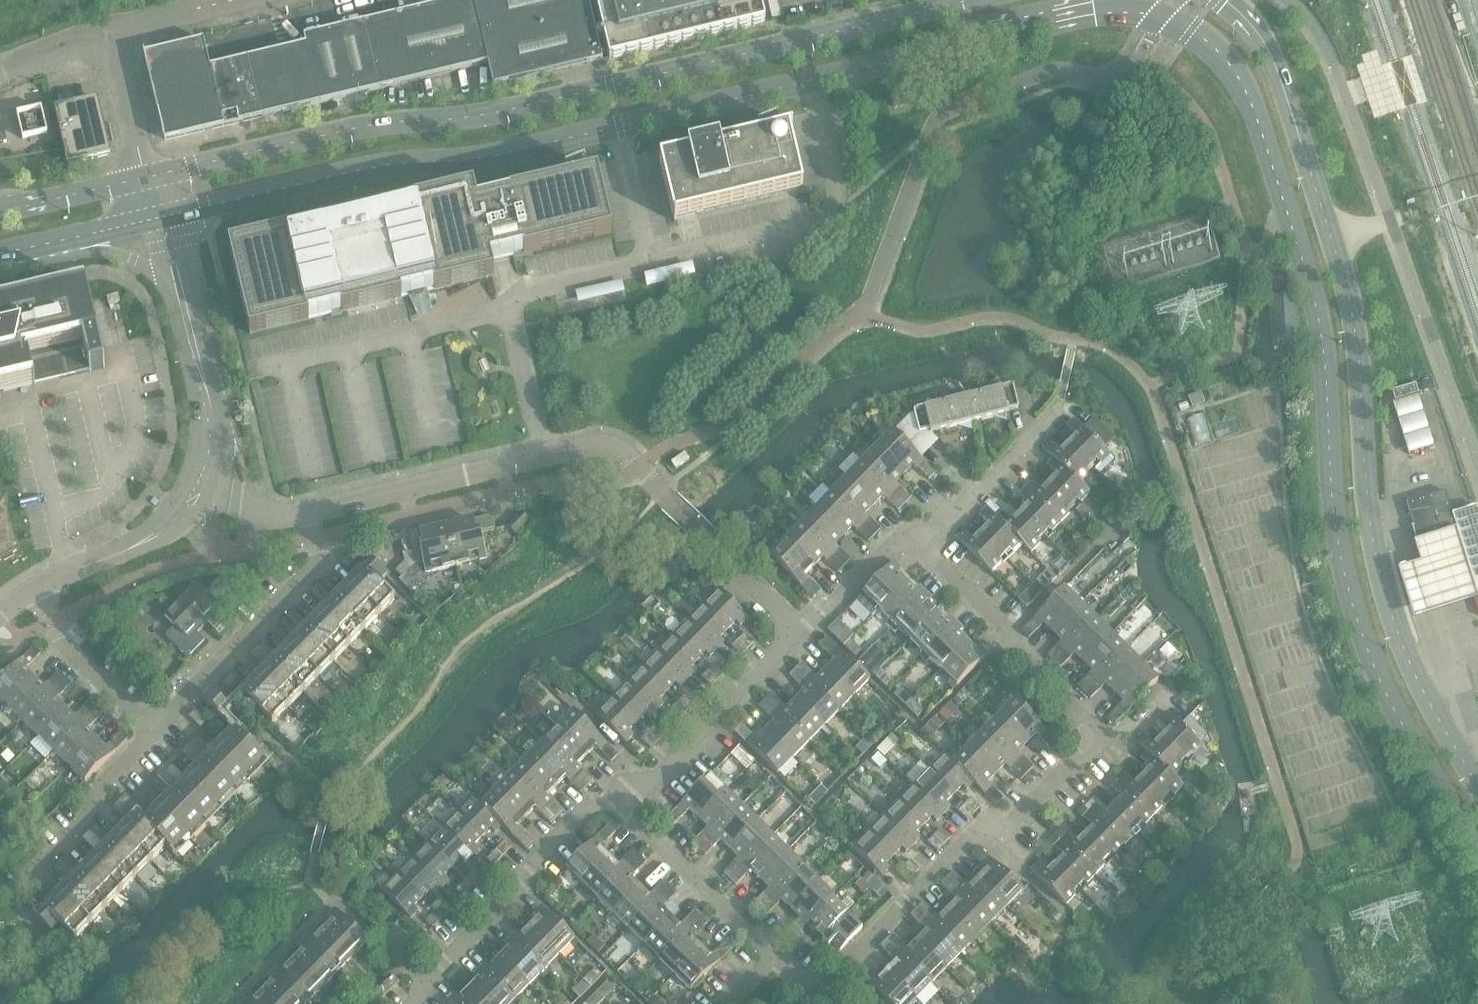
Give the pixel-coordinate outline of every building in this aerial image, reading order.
[(379,90),(488,64),(493,87),(602,61),(587,0),(463,0),(363,24),(379,90)] [(597,10),(609,60),(765,23),(760,0),(640,0),(597,10)] [(363,23),(303,38),(305,45),(210,68),(203,41),(144,55),(164,141),(379,90),(363,24),(363,23)] [(907,96),(893,100),(895,109),(909,105),(907,96)] [(97,100),(55,110),(64,151),(68,166),(110,156),(97,100)] [(41,109),(16,115),(22,140),(47,134),(41,109)] [(689,153),(659,160),(674,223),(676,222),(675,219),(803,189),(789,131),(792,131),(792,129),(701,151),(689,151),(689,153)] [(288,233),(229,247),(249,335),(309,320),(342,312),(342,313),(399,299),(401,299),(401,298),(434,290),(434,291),(494,277),(490,262),(524,254),(524,255),(611,234),(597,175),(512,195),(509,181),(507,181),(507,182),(473,190),(473,189),(414,203),(414,204),(381,212),(381,211),(321,225),(321,226),(288,233)] [(34,385),(34,386),(35,386),(33,375),(60,369),(62,379),(105,369),(85,286),(84,287),(84,288),(29,301),(26,293),(0,299),(0,393),(34,385)] [(1297,346),(1295,298),(1271,300),(1277,326),(1272,326),(1273,348),(1297,346)] [(985,390),(986,393),(966,398),(972,423),(993,418),(1009,423),(1010,426),(1011,425),(1008,411),(1018,409),(1013,388),(1013,386),(1002,389),(1002,387),(1001,385),(1000,382),(999,382),(999,381),(985,390)] [(1392,391),(1395,401),(1418,394),(1415,385),(1392,391)] [(963,391),(949,399),(950,402),(913,411),(914,413),(914,412),(919,434),(930,431),(930,433),(930,434),(957,428),(973,432),(974,435),(975,434),(972,423),(966,398),(966,396),(965,394),(964,392),(963,391)] [(1201,392),(1187,396),(1191,407),(1204,402),(1201,392)] [(1395,401),(1391,402),(1397,419),(1424,411),(1418,394),(1395,401)] [(919,434),(914,412),(914,413),(913,411),(893,431),(907,446),(919,434)] [(1424,411),(1397,419),(1403,438),(1430,429),(1424,411)] [(1066,427),(1079,439),(1071,447),(1091,467),(1091,468),(1094,471),(1095,471),(1100,475),(1100,474),(1114,460),(1110,456),(1111,456),(1109,454),(1104,450),(1092,438),(1073,419),(1072,420),(1066,427)] [(1101,429),(1092,438),(1104,450),(1113,441),(1101,429)] [(1430,429),(1403,438),(1409,456),(1436,447),(1430,429)] [(877,447),(904,474),(913,465),(929,481),(936,474),(907,446),(893,431),(877,447)] [(1089,475),(1086,472),(1091,468),(1091,467),(1071,447),(1063,455),(1050,443),(1044,449),(1043,450),(1053,460),(1053,459),(1079,484),(1089,475)] [(895,484),(904,474),(877,447),(862,463),(905,505),(911,499),(895,484)] [(1047,466),(1060,479),(1052,487),(1074,509),(1089,494),(1079,484),(1053,459),(1053,460),(1047,466)] [(862,463),(846,478),(874,505),(883,496),(898,512),(905,505),(862,463)] [(846,478),(831,494),(874,536),(881,530),(865,514),(874,505),(846,478)] [(1031,482),(1024,489),(1060,524),(1074,509),(1052,487),(1044,495),(1031,482)] [(1018,496),(1031,508),(1023,516),(1045,539),(1060,524),(1024,489),(1018,496)] [(1407,504),(1419,543),(1450,534),(1458,534),(1477,596),(1477,511),(1477,508),(1473,509),(1452,516),(1445,492),(1407,504)] [(831,494),(816,510),(843,537),(853,527),(868,543),(874,536),(831,494)] [(979,516),(992,528),(984,536),(1006,558),(1020,544),(1021,544),(995,518),(996,518),(986,508),(985,509),(979,516)] [(816,510),(801,525),(844,567),(850,561),(835,545),(843,537),(816,510)] [(1021,544),(1020,544),(1031,554),(1045,539),(1023,516),(1015,524),(1002,512),(996,518),(995,518),(1021,544)] [(516,518),(508,526),(516,534),(528,521),(524,516),(516,518)] [(472,520),(446,527),(456,566),(485,559),(479,533),(475,534),(472,520)] [(801,525),(786,540),(813,567),(822,558),(838,573),(844,567),(801,525)] [(424,546),(412,549),(415,565),(424,562),(427,574),(456,566),(446,527),(421,533),(424,546)] [(399,541),(405,562),(395,571),(402,578),(415,565),(412,549),(407,530),(372,539),(374,551),(383,549),(382,545),(399,541)] [(957,538),(956,539),(992,574),(1006,558),(984,536),(976,544),(963,532),(957,538)] [(1477,598),(1477,596),(1458,534),(1450,534),(1419,543),(1414,545),(1420,564),(1400,570),(1415,618),(1477,598)] [(786,540),(770,556),(813,599),(820,591),(805,576),(813,567),(786,540)] [(352,551),(341,562),(347,568),(359,557),(352,551)] [(360,568),(365,572),(243,696),(272,725),(394,600),(379,585),(386,577),(368,559),(360,568)] [(894,562),(856,601),(872,617),(879,610),(906,582),(897,573),(901,569),(894,562)] [(1036,581),(1045,590),(1056,579),(1047,570),(1036,581)] [(174,626),(165,636),(188,659),(205,641),(195,632),(235,590),(223,578),(207,595),(196,585),(165,617),(174,626)] [(324,580),(317,586),(329,598),(335,591),(324,580)] [(879,610),(890,621),(886,625),(890,629),(926,593),(919,587),(915,591),(906,582),(879,610)] [(1033,585),(1018,600),(1027,608),(1042,593),(1033,585)] [(317,586),(311,593),(322,604),(329,598),(317,586)] [(1064,589),(1021,632),(1028,639),(1044,623),(1052,632),(1079,604),(1064,589)] [(703,606),(728,630),(736,622),(740,626),(748,618),(718,590),(703,606)] [(937,612),(928,603),(932,599),(926,593),(890,629),(895,633),(899,629),(910,640),(937,612)] [(1052,632),(1062,641),(1046,657),(1053,663),(1095,620),(1079,604),(1052,632)] [(703,606),(688,621),(717,650),(724,643),(720,639),(728,630),(703,606)] [(293,611),(287,617),(298,629),(305,622),(293,611)] [(921,651),(917,655),(921,659),(957,623),(950,617),(946,621),(937,612),(910,640),(921,651)] [(287,617),(281,624),(292,635),(298,629),(287,617)] [(837,620),(827,630),(844,647),(850,640),(854,636),(837,620)] [(1111,635),(1095,620),(1053,663),(1059,669),(1075,654),(1084,663),(1111,635)] [(688,621),(672,637),(697,661),(705,653),(710,657),(717,650),(688,621)] [(968,643),(959,634),(963,629),(957,623),(921,659),(925,664),(930,659),(941,670),(968,643)] [(744,634),(738,640),(747,650),(754,643),(744,634)] [(1126,650),(1111,635),(1084,663),(1093,671),(1077,687),(1084,694),(1126,650)] [(694,674),(689,669),(697,661),(672,637),(657,652),(686,681),(694,674)] [(835,660),(826,669),(854,696),(870,680),(826,638),(820,645),(835,660)] [(738,640),(732,647),(741,656),(747,650),(738,640)] [(850,640),(844,647),(855,658),(861,651),(850,640)] [(263,642),(257,648),(268,659),(274,653),(263,642)] [(941,670),(952,681),(948,685),(953,690),(988,654),(981,647),(977,652),(968,643),(941,670)] [(7,706),(34,678),(25,670),(41,654),(34,647),(0,681),(0,699),(7,706)] [(257,648),(251,655),(262,666),(268,659),(257,648)] [(1126,650),(1084,694),(1090,700),(1105,684),(1115,693),(1142,666),(1126,650)] [(657,652),(642,668),(667,692),(675,684),(680,688),(686,681),(657,652)] [(161,668),(149,657),(141,665),(152,677),(161,668)] [(869,659),(863,665),(874,676),(880,670),(869,659)] [(802,663),(796,670),(839,712),(854,696),(826,669),(817,679),(802,663)] [(714,665),(708,671),(717,680),(724,674),(714,665)] [(1158,681),(1142,666),(1115,693),(1124,702),(1108,717),(1115,724),(1158,681)] [(642,668),(627,683),(656,712),(663,705),(659,700),(667,692),(642,668)] [(805,691),(796,700),(824,727),(839,712),(796,670),(789,676),(805,691)] [(880,670),(874,676),(886,688),(892,682),(880,670)] [(708,671),(702,678),(711,687),(717,680),(708,671)] [(34,678),(7,706),(23,721),(65,678),(59,672),(44,688),(34,678)] [(233,673),(222,684),(228,690),(239,679),(233,673)] [(65,678),(23,721),(38,736),(65,709),(56,700),(72,684),(65,678)] [(627,683),(611,699),(636,724),(645,715),(649,719),(656,712),(627,683)] [(900,689),(894,695),(905,707),(911,700),(900,689)] [(41,907),(33,915),(51,933),(52,932),(75,954),(65,963),(54,966),(56,974),(70,971),(87,953),(74,941),(166,847),(173,854),(266,760),(283,777),(292,768),(286,762),(283,765),(230,713),(232,712),(213,693),(204,702),(223,721),(224,720),(236,732),(145,825),(137,818),(46,911),(41,907)] [(772,694),(765,700),(808,743),(824,727),(796,700),(787,709),(772,694)] [(959,694),(952,701),(959,707),(965,701),(959,694)] [(684,696),(678,702),(687,711),(693,705),(684,696)] [(629,731),(636,724),(611,699),(596,715),(625,743),(633,735),(629,731)] [(759,707),(775,722),(766,731),(793,758),(808,743),(765,700),(759,707)] [(911,700),(905,707),(917,718),(923,712),(911,700)] [(1015,700),(999,716),(1026,743),(1035,734),(1051,750),(1058,743),(1015,700)] [(65,709),(38,736),(54,752),(96,709),(90,702),(74,718),(65,709)] [(678,702),(671,709),(681,718),(687,711),(678,702)] [(951,703),(938,715),(946,722),(958,710),(951,703)] [(87,730),(102,715),(96,709),(54,752),(70,767),(97,740),(87,730)] [(195,711),(189,717),(200,728),(207,722),(195,711)] [(558,728),(587,756),(596,747),(611,763),(618,756),(574,712),(558,728)] [(1169,730),(1161,738),(1187,763),(1202,748),(1166,712),(1165,713),(1166,713),(1159,720),(1169,730)] [(1033,768),(1018,753),(1026,743),(999,716),(984,732),(1027,774),(1033,768)] [(936,718),(926,728),(934,735),(944,725),(936,718)] [(741,725),(734,732),(777,774),(793,758),(766,731),(757,740),(741,725)] [(654,727),(648,733),(657,742),(663,736),(654,727)] [(558,728),(543,743),(587,787),(593,781),(578,765),(587,756),(558,728)] [(97,740),(70,767),(85,783),(128,739),(121,732),(105,748),(97,740)] [(984,732),(968,747),(996,774),(1005,765),(1021,781),(1027,774),(984,732)] [(648,733),(641,739),(651,749),(657,742),(648,733)] [(1137,742),(1136,743),(1146,752),(1147,752),(1172,777),(1173,777),(1187,763),(1161,738),(1154,745),(1144,736),(1137,742)] [(194,740),(188,747),(199,758),(206,751),(194,740)] [(543,743),(527,759),(556,787),(565,778),(581,793),(587,787),(543,743)] [(188,747),(182,753),(193,764),(199,758),(188,747)] [(968,747),(953,763),(973,784),(996,806),(1003,798),(987,783),(996,774),(968,747)] [(8,750),(1,757),(8,764),(14,757),(8,750)] [(1140,759),(1150,769),(1142,777),(1168,802),(1183,787),(1173,777),(1172,777),(1147,752),(1146,752),(1140,759)] [(945,754),(929,770),(954,795),(962,787),(966,791),(973,784),(953,763),(945,754)] [(527,759),(512,774),(557,818),(563,811),(548,796),(556,787),(527,759)] [(725,791),(732,784),(717,769),(710,776),(709,775),(667,819),(674,826),(690,810),(699,819),(726,791),(725,791)] [(929,770),(914,786),(943,815),(950,807),(946,803),(954,795),(929,770)] [(164,771),(158,777),(169,789),(175,782),(164,771)] [(512,774),(497,789),(526,818),(535,809),(551,824),(557,818),(512,774)] [(1124,775),(1118,782),(1153,817),(1168,802),(1142,777),(1134,785),(1124,775)] [(158,777),(151,784),(163,795),(169,789),(158,777)] [(1121,798),(1113,806),(1139,831),(1153,817),(1118,782),(1111,788),(1121,798)] [(914,786),(899,801),(924,826),(932,818),(936,822),(943,815),(914,786)] [(533,842),(517,827),(526,818),(497,789),(482,805),(481,805),(502,826),(526,849),(533,842)] [(726,791),(699,819),(708,828),(692,844),(699,850),(741,806),(726,791)] [(126,796),(119,802),(131,813),(137,807),(126,796)] [(473,797),(457,813),(482,838),(490,829),(495,833),(502,826),(481,805),(482,805),(473,797)] [(832,797),(820,810),(825,816),(838,803),(832,797)] [(964,805),(974,814),(980,808),(971,799),(964,805)] [(899,801),(883,817),(913,846),(920,838),(916,834),(924,826),(899,801)] [(119,802),(113,808),(125,820),(131,813),(119,802)] [(1095,804),(1089,811),(1124,846),(1139,831),(1113,806),(1105,814),(1095,804)] [(964,805),(958,812),(967,821),(974,814),(964,805)] [(741,806),(699,850),(705,856),(720,840),(729,849),(756,822),(741,806)] [(1089,811),(1082,818),(1092,828),(1084,836),(1110,861),(1124,846),(1089,811)] [(474,845),(482,838),(457,813),(442,828),(472,857),(479,850),(474,845)] [(883,817),(868,833),(893,857),(901,848),(906,853),(913,846),(883,817)] [(739,858),(723,874),(730,880),(772,837),(756,822),(729,849),(739,858)] [(600,848),(616,832),(608,825),(566,869),(582,884),(609,857),(600,848)] [(96,826),(89,833),(101,844),(107,838),(96,826)] [(442,828),(427,844),(452,868),(460,860),(465,864),(472,857),(442,828)] [(940,830),(934,836),(943,845),(950,839),(940,830)] [(89,833),(83,839),(94,850),(101,844),(89,833)] [(885,865),(893,857),(868,833),(853,848),(882,877),(890,869),(885,865)] [(1110,861),(1084,836),(1076,844),(1066,834),(1059,840),(1095,876),(1110,861)] [(934,836),(928,843),(937,852),(943,845),(934,836)] [(772,837),(730,880),(736,886),(751,871),(760,879),(787,852),(772,837)] [(1063,857),(1055,865),(1081,890),(1095,876),(1059,840),(1053,847),(1063,857)] [(505,841),(496,851),(502,857),(511,847),(505,841)] [(444,876),(452,868),(427,844),(412,859),(441,888),(448,880),(444,876)] [(987,870),(978,879),(1007,907),(1023,891),(978,847),(971,854),(987,870)] [(609,857),(582,884),(597,899),(640,856),(634,850),(618,866),(609,857)] [(496,851),(487,860),(493,866),(502,857),(496,851)] [(760,879),(769,888),(754,904),(760,910),(803,867),(787,852),(760,879)] [(640,856),(597,899),(613,915),(640,887),(631,878),(646,863),(640,856)] [(65,857),(59,864),(70,875),(77,868),(65,857)] [(412,859),(397,874),(422,899),(430,891),(434,895),(441,888),(412,859)] [(910,861),(904,867),(913,876),(919,870),(910,861)] [(1037,863),(1030,870),(1066,906),(1081,890),(1055,865),(1047,873),(1037,863)] [(59,864),(53,870),(64,881),(70,875),(59,864)] [(803,867),(760,910),(767,916),(782,901),(791,910),(818,882),(803,867)] [(904,867),(898,873),(907,882),(913,876),(904,867)] [(475,872),(466,881),(472,887),(481,878),(475,872)] [(953,872),(947,879),(992,923),(1007,907),(978,879),(969,888),(953,872)] [(869,873),(862,880),(872,889),(878,883),(869,873)] [(414,907),(422,899),(397,874),(381,891),(410,919),(418,911),(414,907)] [(956,901),(948,910),(977,938),(992,923),(947,879),(941,885),(956,901)] [(640,887),(613,915),(628,930),(671,887),(664,880),(649,896),(640,887)] [(466,881),(456,891),(463,897),(472,887),(466,881)] [(791,910),(800,919),(785,934),(792,941),(810,922),(833,900),(834,898),(818,882),(791,910)] [(878,883),(872,889),(881,898),(887,891),(878,883)] [(671,917),(662,908),(677,893),(671,887),(628,930),(644,945),(671,917)] [(35,888),(24,899),(30,906),(41,894),(35,888)] [(819,930),(815,934),(822,940),(848,914),(833,900),(810,922),(819,930)] [(1117,900),(1110,906),(1118,914),(1124,907),(1117,900)] [(435,912),(442,918),(451,909),(445,903),(435,912)] [(923,903),(917,910),(961,954),(977,938),(948,910),(939,919),(923,903)] [(541,906),(534,914),(538,918),(530,927),(559,955),(569,944),(574,949),(579,944),(541,906)] [(310,934),(304,941),(337,973),(368,942),(335,909),(328,916),(332,921),(314,939),(310,934)] [(926,931),(917,940),(946,969),(961,954),(917,910),(910,916),(926,931)] [(671,917),(644,945),(659,960),(702,917),(695,911),(680,926),(671,917)] [(435,912),(426,922),(432,928),(442,918),(435,912)] [(1056,912),(1051,917),(1057,923),(1062,917),(1056,912)] [(848,914),(822,940),(828,947),(832,943),(840,951),(863,929),(848,914)] [(693,939),(708,923),(702,917),(659,960),(674,975),(702,948),(693,939)] [(548,967),(559,955),(530,927),(521,936),(516,932),(510,938),(548,975),(552,971),(548,967)] [(946,969),(917,940),(908,949),(893,934),(887,940),(931,984),(946,969)] [(593,935),(587,942),(598,953),(605,946),(593,935)] [(508,949),(499,958),(528,986),(539,975),(543,979),(548,975),(510,938),(504,945),(508,949)] [(896,962),(887,971),(916,1000),(931,984),(887,940),(880,947),(896,962)] [(274,972),(307,1003),(337,973),(304,941),(298,947),(302,952),(284,969),(280,965),(276,969),(274,972)] [(702,948),(674,975),(691,991),(733,948),(726,941),(711,957),(702,948)] [(528,986),(499,958),(490,967),(486,963),(480,969),(516,1003),(519,1003),(522,1002),(517,998),(528,986)] [(855,972),(888,1003),(920,1003),(916,1000),(887,971),(878,980),(862,965),(855,972)] [(478,980),(469,989),(485,1003),(516,1003),(480,969),(474,975),(478,980)] [(584,980),(591,987),(602,976),(595,969),(584,980)] [(243,1002),(245,1003),(307,1003),(274,972),(267,978),(272,982),(254,1000),(250,996),(246,1000),(243,1002)] [(393,976),(381,987),(388,993),(399,982),(393,976)] [(584,980),(572,992),(579,999),(591,987),(584,980)] [(608,981),(596,993),(604,1000),(615,988),(608,981)] [(370,999),(375,1003),(377,1003),(388,993),(381,987),(370,999)] [(449,1001),(452,1003),(485,1003),(469,989),(460,998),(456,994),(449,1001)] [(586,1003),(600,1003),(604,1000),(596,993),(586,1003)] [(648,1003),(649,1003),(662,1003),(654,996),(648,1003)]
